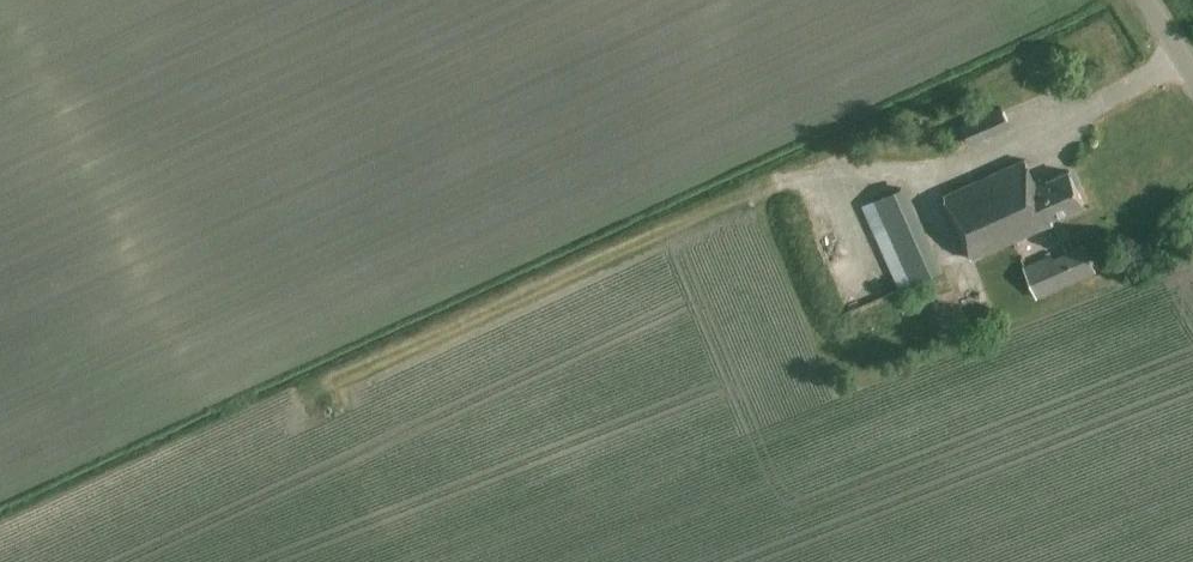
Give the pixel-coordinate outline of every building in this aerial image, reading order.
[(1035,181),(1025,160),(944,196),(972,259),(1053,223),(1051,218),(1084,203),(1070,171),(1042,183),(1040,179),(1035,181)] [(1078,279),(1066,253),(1053,259),(1051,255),(1023,267),(1037,298),(1078,279)]
